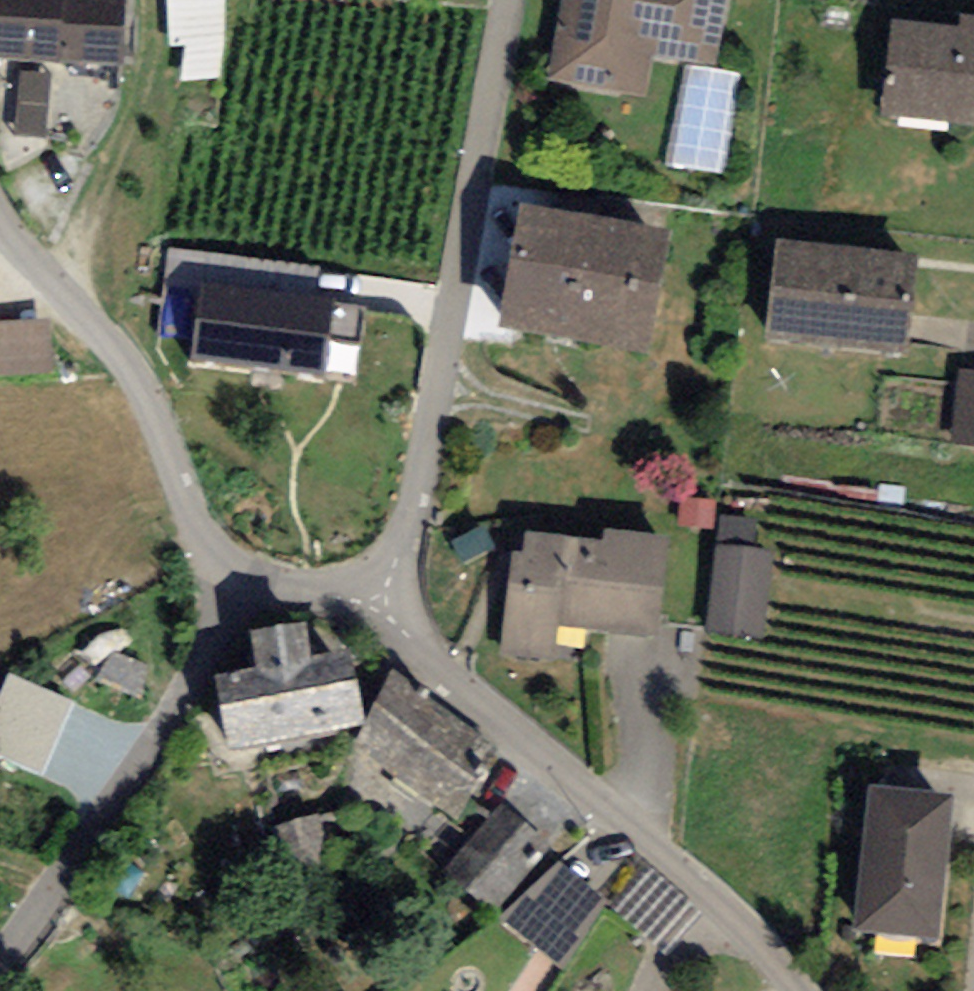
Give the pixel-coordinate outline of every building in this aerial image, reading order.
[(97,0),(0,0),(0,68),(117,79),(124,2),(97,0)] [(179,69),(229,68),(229,0),(178,0),(179,69)] [(548,83),(650,103),(658,62),(716,74),(731,0),(565,0),(548,83)] [(893,26),(882,118),(973,129),(973,22),(959,20),(957,34),(893,26)] [(670,244),(519,216),(497,335),(648,363),(670,244)] [(920,264),(777,249),(766,347),(909,362),(920,264)] [(200,296),(198,376),(333,379),(335,299),(200,296)] [(58,377),(57,324),(0,324),(0,378),(58,377)] [(958,448),(973,449),(973,375),(961,374),(958,448)] [(754,523),(717,518),(702,640),(761,647),(772,556),(750,554),(754,523)] [(521,557),(512,556),(499,656),(552,663),(557,627),(654,640),(667,541),(596,532),(595,546),(523,537),(521,557)] [(257,681),(217,688),(229,757),(362,734),(349,660),(309,667),(303,632),(250,642),(257,681)] [(49,777),(81,703),(16,675),(0,713),(0,756),(49,777)] [(402,686),(353,751),(447,821),(496,756),(402,686)] [(952,806),(867,797),(852,938),(937,947),(952,806)] [(545,850),(496,810),(441,878),(490,917),(545,850)] [(605,906),(558,867),(506,921),(564,965),(605,906)]
